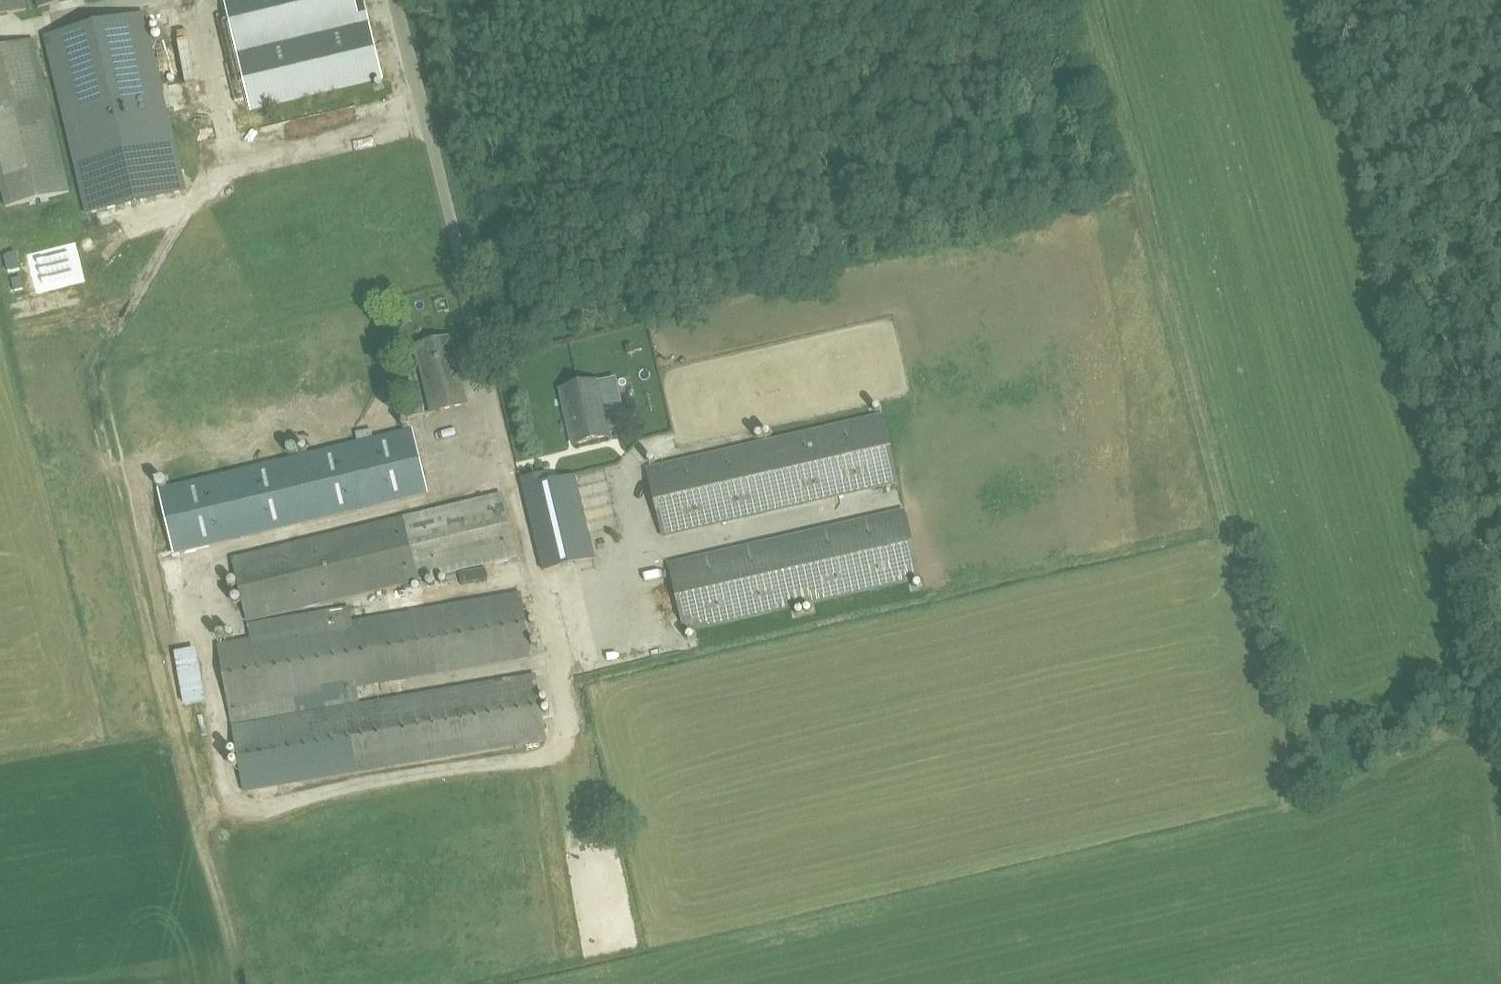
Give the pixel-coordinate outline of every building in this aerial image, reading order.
[(29,10),(26,0),(0,0),(0,17),(29,10)] [(247,90),(251,110),(384,80),(365,2),(357,4),(356,0),(226,0),(247,90)] [(145,13),(44,37),(87,215),(187,192),(145,13)] [(5,210),(71,193),(35,41),(0,48),(0,186),(5,210)] [(24,288),(21,277),(12,279),(15,291),(24,288)] [(433,412),(467,404),(451,338),(417,346),(433,412)] [(576,444),(610,436),(598,382),(563,390),(576,444)] [(445,467),(432,412),(408,418),(411,430),(158,489),(174,554),(429,493),(424,472),(445,467)] [(883,413),(871,416),(775,438),(755,443),(660,465),(647,468),(663,538),(899,484),(883,413)] [(326,446),(354,443),(352,430),(324,434),(326,446)] [(550,480),(549,473),(520,480),(543,574),(596,560),(576,474),(550,480)] [(247,622),(420,581),(518,559),(503,494),(405,516),(232,558),(247,622)] [(921,581),(905,511),(669,565),(685,636),(909,584),(921,581)] [(251,639),(218,644),(232,725),(360,703),(358,688),(533,658),(521,592),(354,621),(251,639)] [(248,623),(251,639),(354,621),(350,605),(248,623)] [(206,647),(183,650),(190,705),(212,703),(206,647)] [(547,741),(536,673),(360,703),(232,725),(243,792),(547,741)]
